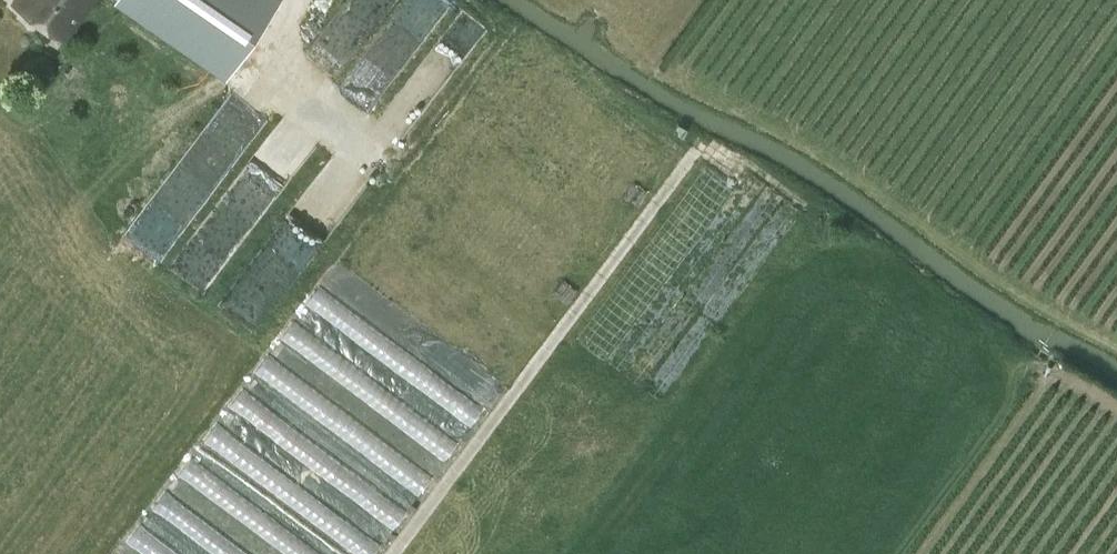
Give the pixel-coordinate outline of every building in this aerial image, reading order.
[(15,1),(67,37),(93,0),(15,0),(15,1)] [(229,72),(279,0),(124,0),(229,72)] [(730,309),(801,205),(748,170),(673,280),(688,290),(702,271),(719,282),(724,276),(732,281),(718,301),(730,309)] [(411,506),(436,469),(326,395),(361,343),(382,357),(380,360),(473,422),(487,401),(318,288),(307,304),(334,322),(319,344),(292,326),(256,379),(298,407),(297,409),(324,427),(324,428),(391,473),(382,487),(411,506)] [(647,386),(661,397),(711,331),(697,320),(647,386)] [(410,508),(245,387),(231,407),(252,422),(242,436),(218,418),(177,474),(287,553),(376,553),(410,508)] [(127,543),(142,553),(259,553),(165,489),(127,543)]
